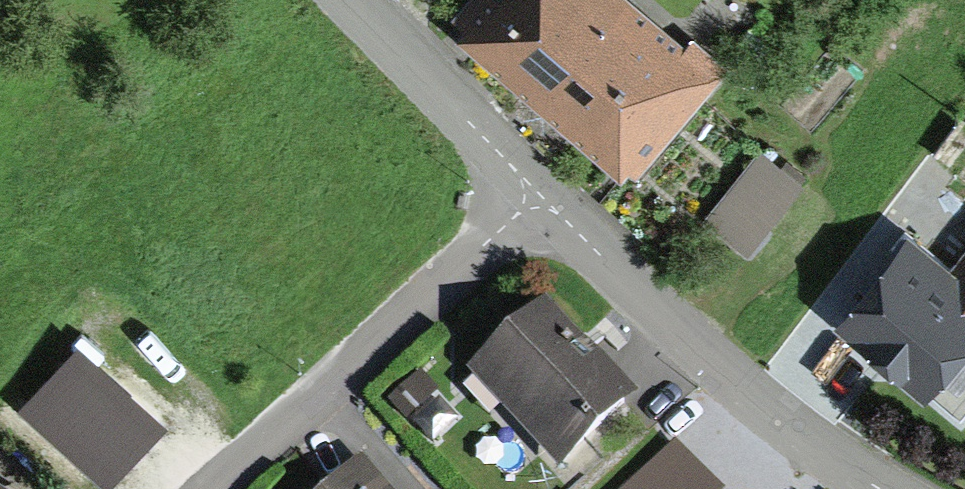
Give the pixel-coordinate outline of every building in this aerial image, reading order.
[(621,184),(630,173),(640,182),(735,70),(693,34),(683,45),(631,0),(471,0),(454,19),(470,32),(458,46),(621,184)] [(948,171),(964,148),(964,133),(955,125),(930,157),(948,171)] [(757,156),(705,222),(747,255),(799,189),(757,156)] [(829,333),(925,406),(933,395),(959,415),(964,407),(964,259),(956,270),(907,232),(829,333)] [(461,366),(555,463),(636,386),(542,288),(461,366)] [(78,353),(21,413),(102,488),(106,488),(161,431),(78,353)] [(405,413),(436,386),(420,368),(390,395),(405,413)] [(722,487),(675,439),(623,488),(720,488),(722,487)] [(361,450),(316,488),(395,488),(361,450)] [(0,478),(0,488),(18,488),(0,478)]
